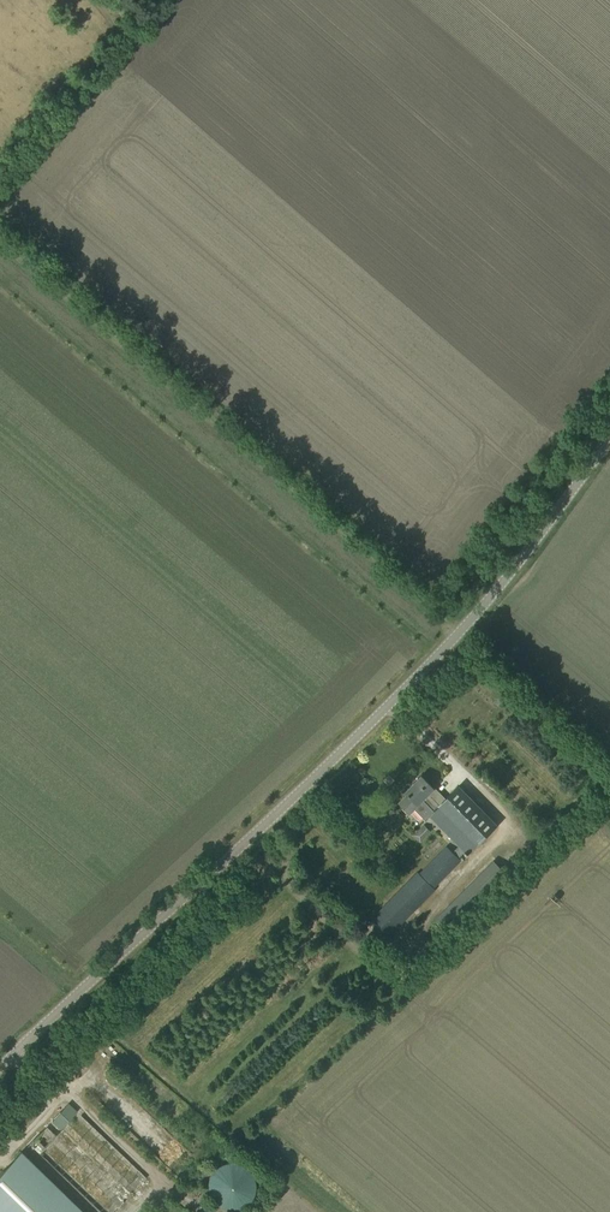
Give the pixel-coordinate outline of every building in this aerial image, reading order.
[(496,701),(502,707),(509,699),(502,694),(496,701)] [(407,791),(409,793),(400,801),(411,812),(415,808),(426,819),(431,815),(457,842),(456,844),(458,846),(454,850),(460,856),(466,851),(469,854),(499,824),(468,793),(467,794),(459,786),(446,799),(434,787),(422,775),(407,791)] [(414,835),(421,842),(431,831),(424,824),(414,835)] [(371,919),(390,937),(437,888),(435,887),(461,859),(446,845),(420,872),(418,870),(371,919)] [(413,958),(421,966),(452,935),(511,876),(512,878),(530,860),(522,851),(504,869),(496,861),(437,919),(445,927),(413,958)] [(52,1120),(61,1128),(76,1111),(68,1103),(52,1120)] [(117,1206),(145,1178),(80,1112),(58,1135),(64,1141),(58,1146),(117,1206)] [(29,1145),(39,1152),(53,1132),(43,1125),(29,1145)] [(163,1130),(161,1135),(172,1141),(174,1136),(163,1130)] [(21,1152),(0,1173),(0,1211),(83,1211),(21,1152)] [(209,1186),(209,1188),(209,1190),(210,1192),(210,1194),(211,1196),(212,1197),(213,1199),(214,1201),(216,1202),(217,1204),(219,1205),(221,1206),(222,1207),(224,1208),(226,1208),(228,1209),(230,1209),(232,1209),(234,1209),(236,1209),(238,1208),(240,1208),(242,1207),(244,1206),(246,1205),(247,1204),(249,1202),(250,1201),(251,1199),(253,1197),(253,1196),(254,1194),(255,1192),(255,1190),(256,1188),(256,1186),(256,1184),(255,1182),(255,1180),(254,1178),(253,1176),(253,1174),(251,1172),(250,1171),(249,1169),(247,1168),(246,1166),(244,1165),(242,1164),(240,1164),(238,1163),(236,1163),(234,1162),(232,1162),(230,1162),(228,1163),(226,1163),(224,1164),(222,1164),(221,1165),(219,1166),(217,1168),(216,1169),(214,1171),(213,1172),(212,1174),(211,1176),(210,1178),(210,1180),(209,1182),(209,1184),(209,1186)]
